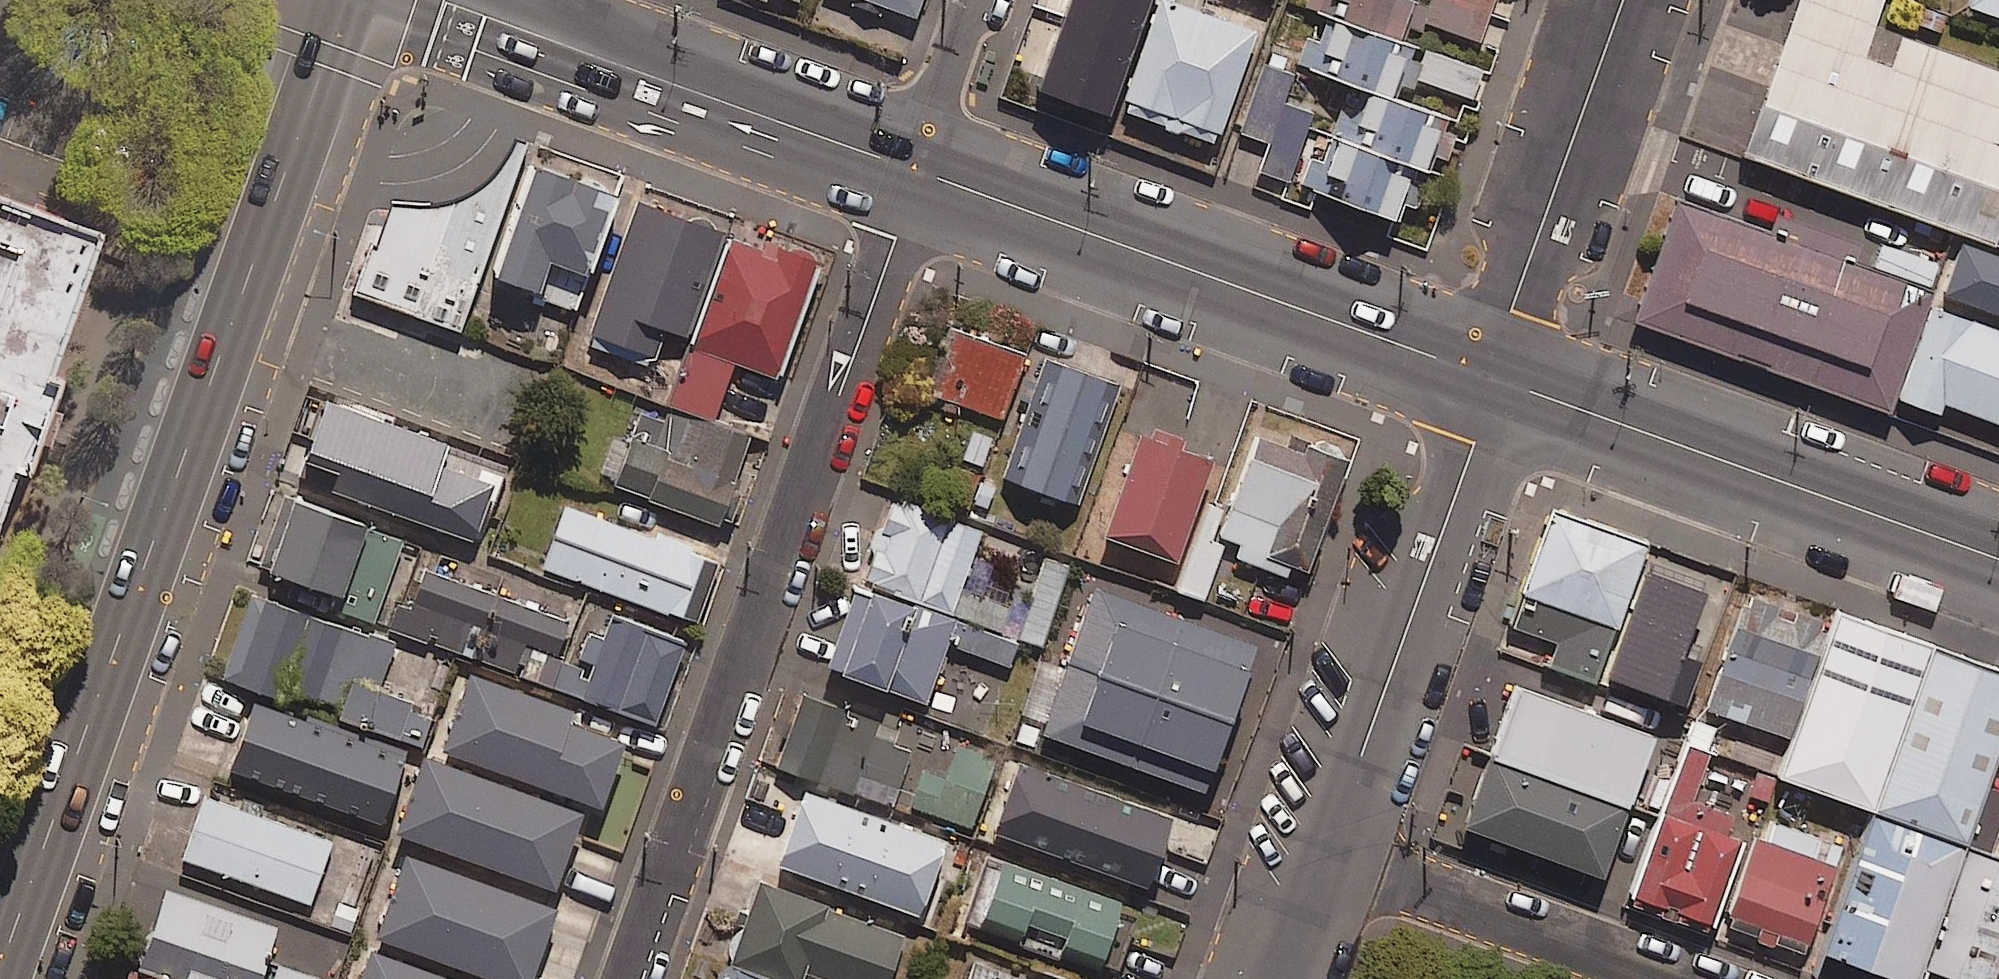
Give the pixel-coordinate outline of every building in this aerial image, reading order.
[(913,15),(919,0),(873,0),(913,15)] [(1143,0),(1043,0),(1018,74),(1094,99),(1120,23),(1134,27),(1143,0)] [(1122,108),(1214,141),(1253,32),(1176,4),(1177,0),(1160,0),(1122,108)] [(1294,2),(1327,13),(1397,38),(1403,19),(1410,0),(1295,0),(1294,2)] [(1423,20),(1479,40),(1493,0),(1430,0),(1423,20)] [(1743,157),(1994,244),(1998,231),(1998,71),(1875,28),(1885,0),(1797,0),(1743,157)] [(1968,3),(1998,15),(1998,0),(1969,0),(1968,3)] [(1397,38),(1327,13),(1308,68),(1369,89),(1388,96),(1407,41),(1397,38)] [(1484,69),(1424,49),(1414,80),(1474,100),(1484,69)] [(1294,70),(1266,60),(1239,130),(1270,141),(1260,169),(1287,179),(1312,113),(1282,102),(1294,70)] [(1388,96),(1369,89),(1351,142),(1410,163),(1422,168),(1441,114),(1388,96)] [(1410,163),(1351,142),(1319,130),(1300,183),(1391,215),(1410,163)] [(459,332),(524,143),(513,140),(505,155),(494,170),(481,184),(466,193),(450,200),(429,203),(408,203),(389,201),(351,292),(459,332)] [(534,288),(532,293),(574,307),(621,173),(537,144),(491,273),(534,288)] [(0,195),(0,573),(38,468),(49,472),(80,387),(68,383),(120,238),(0,195)] [(686,345),(727,228),(637,195),(584,344),(649,367),(660,336),(686,345)] [(1934,291),(1678,199),(1634,320),(1890,414),(1934,291)] [(727,228),(686,345),(775,377),(817,259),(727,228)] [(1961,242),(1943,292),(1998,312),(1998,255),(1961,242)] [(1898,399),(1939,414),(1943,403),(1998,423),(1998,330),(1931,306),(1898,399)] [(1000,416),(1020,353),(996,345),(1000,331),(965,320),(941,398),(1000,416)] [(1115,381),(1043,357),(1004,477),(1076,501),(1115,381)] [(669,407),(708,422),(726,373),(687,359),(669,407)] [(708,422),(669,407),(663,423),(641,415),(615,484),(716,522),(748,437),(708,422)] [(466,485),(453,480),(459,461),(381,435),(384,426),(351,415),(325,489),(423,523),(420,530),(486,552),(496,524),(457,511),(466,485)] [(1210,458),(1141,434),(1105,534),(1174,559),(1210,458)] [(1307,565),(1349,458),(1287,434),(1283,446),(1256,436),(1228,508),(1207,500),(1173,587),(1206,600),(1226,551),(1284,573),(1290,558),(1307,565)] [(858,581),(1008,638),(1018,612),(958,589),(980,531),(890,497),(858,581)] [(290,500),(265,567),(335,593),(329,608),(371,624),(401,542),(290,500)] [(717,559),(563,505),(541,567),(696,621),(717,559)] [(1655,547),(1549,510),(1500,648),(1606,685),(1609,679),(1655,547)] [(1656,545),(1655,547),(1609,679),(1681,704),(1727,570),(1656,545)] [(1047,647),(1070,568),(1042,560),(1019,639),(1047,647)] [(469,654),(490,594),(420,569),(399,629),(469,654)] [(1806,740),(1855,603),(1769,573),(1721,710),(1806,740)] [(1008,638),(858,581),(826,665),(923,702),(946,642),(1004,664),(1013,640),(1008,638)] [(1253,644),(1092,587),(1041,731),(1201,789),(1253,644)] [(552,684),(561,659),(553,656),(566,622),(490,594),(469,654),(552,684)] [(430,709),(376,691),(391,644),(249,597),(223,676),(277,693),(280,683),(343,703),(337,721),(418,747),(430,709)] [(1951,637),(1855,603),(1806,740),(1796,769),(1894,802),(1951,637)] [(561,659),(552,684),(654,721),(682,642),(612,617),(603,639),(586,633),(574,664),(561,659)] [(1951,637),(1894,802),(1972,831),(1998,755),(1998,654),(1951,637)] [(569,709),(469,672),(441,747),(597,805),(621,742),(565,721),(569,709)] [(1666,721),(1529,673),(1477,823),(1613,870),(1666,721)] [(873,722),(801,699),(779,765),(891,802),(909,749),(868,736),(873,722)] [(399,756),(252,703),(229,765),(377,819),(399,756)] [(1653,896),(1730,923),(1787,760),(1710,733),(1653,896)] [(991,759),(927,737),(905,803),(970,824),(991,759)] [(578,813),(421,756),(395,830),(551,887),(578,813)] [(1169,820),(1018,764),(993,829),(1145,885),(1169,820)] [(942,841),(803,792),(777,863),(917,913),(942,841)] [(329,842),(204,799),(184,858),(308,901),(329,842)] [(1972,831),(1894,802),(1842,946),(1936,978),(1942,960),(1986,835),(1972,831)] [(1856,856),(1778,829),(1742,933),(1819,960),(1856,856)] [(1986,835),(1942,960),(1996,978),(1998,978),(1998,840),(1986,835)] [(405,853),(375,934),(499,978),(527,978),(554,907),(405,853)] [(1133,919),(997,871),(977,927),(1113,975),(1133,919)] [(800,968),(829,978),(886,978),(901,939),(760,885),(730,964),(768,978),(796,978),(800,968)] [(163,889),(134,971),(129,969),(125,978),(310,978),(311,977),(263,960),(274,928),(163,889)] [(369,950),(359,978),(450,978),(369,950)] [(730,964),(724,978),(768,978),(730,964)] [(973,966),(968,978),(1007,978),(973,966)]
